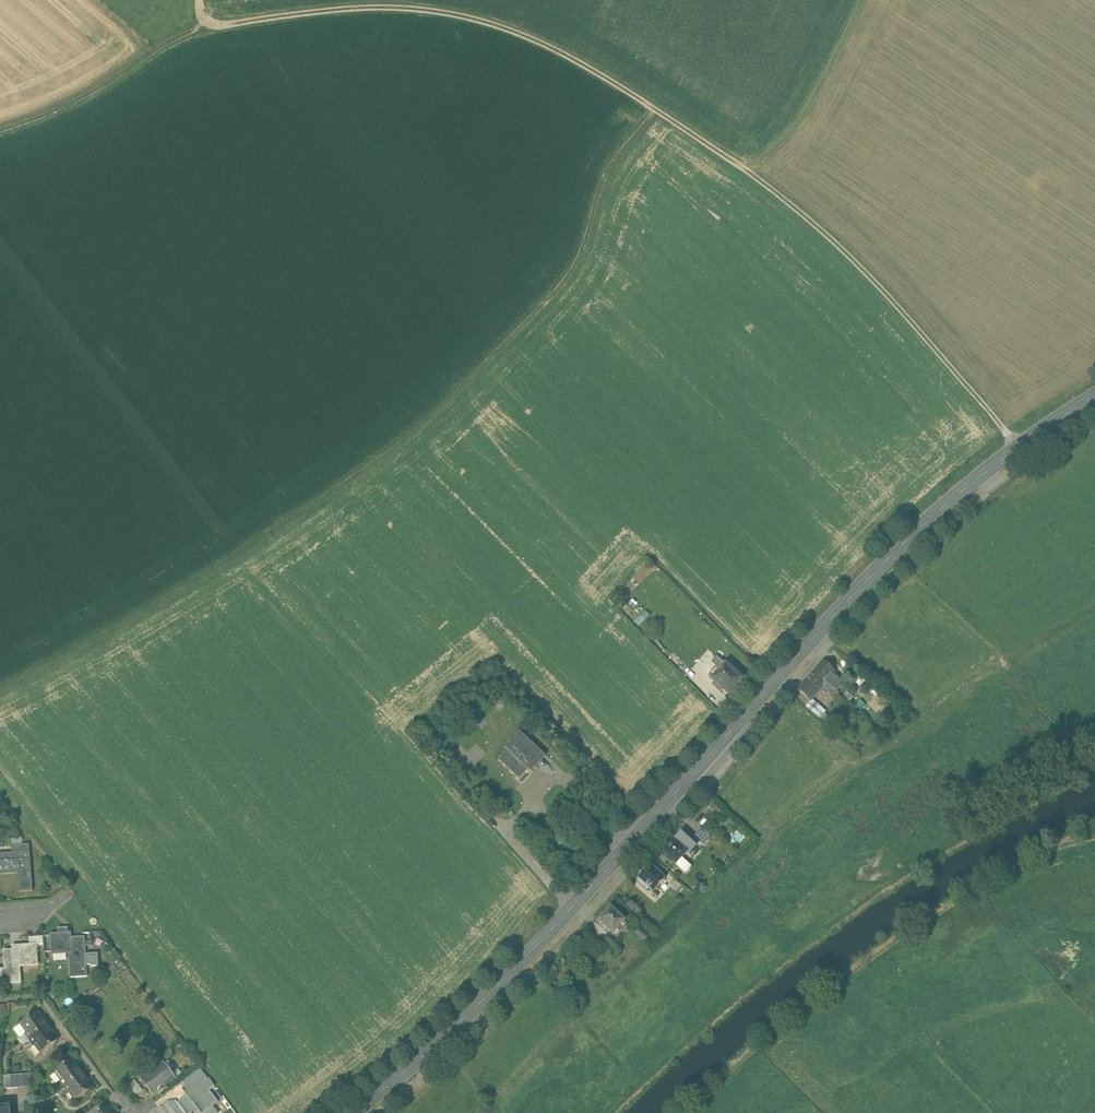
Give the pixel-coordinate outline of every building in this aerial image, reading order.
[(742,679),(717,656),(712,662),(717,666),(710,674),(714,677),(712,679),(715,682),(713,684),(721,691),(723,689),(728,694),(730,692),(732,692),(735,688),(735,686),(742,679)] [(836,672),(823,660),(813,671),(836,691),(842,684),(833,675),(836,672)] [(813,671),(797,689),(810,701),(823,687),(835,698),(839,694),(836,691),(813,671)] [(851,698),(845,692),(841,696),(848,702),(851,698)] [(546,756),(520,732),(505,747),(508,750),(499,759),(519,778),(528,769),(531,771),(546,756)] [(710,837),(700,829),(693,837),(703,845),(710,837)] [(688,843),(680,836),(676,841),(684,848),(688,843)] [(676,841),(674,840),(663,852),(677,864),(688,852),(684,848),(676,841)] [(0,853),(0,874),(1,874),(1,872),(20,870),(22,890),(20,890),(20,891),(33,890),(30,851),(0,853)] [(665,879),(651,866),(640,879),(654,891),(665,879)] [(625,920),(611,908),(600,920),(614,932),(625,920)] [(67,927),(58,928),(59,934),(59,938),(68,937),(67,927)] [(59,938),(59,934),(51,934),(52,952),(69,951),(70,977),(87,976),(84,936),(68,937),(59,938)] [(43,936),(30,937),(30,944),(36,944),(43,944),(43,936)] [(620,951),(607,938),(601,944),(614,957),(620,951)] [(16,963),(20,963),(38,962),(37,953),(38,953),(38,950),(37,950),(36,944),(30,944),(15,945),(15,949),(16,963)] [(16,963),(15,949),(3,950),(4,969),(1,969),(2,984),(21,983),(20,967),(21,967),(20,963),(16,963)] [(37,1011),(19,1024),(20,1025),(14,1029),(20,1037),(26,1033),(30,1039),(48,1026),(37,1011)] [(48,1026),(30,1039),(41,1053),(58,1040),(48,1026)] [(72,1059),(55,1072),(65,1086),(83,1073),(72,1059)] [(164,1063),(142,1079),(153,1093),(174,1077),(164,1063)] [(83,1073),(65,1086),(76,1101),(93,1088),(83,1073)] [(197,1081),(193,1077),(185,1084),(189,1089),(185,1092),(193,1103),(214,1086),(209,1080),(207,1081),(203,1076),(197,1081)] [(142,1090),(135,1080),(129,1084),(136,1094),(142,1090)] [(176,1085),(169,1091),(184,1112),(192,1106),(176,1085)] [(214,1086),(193,1103),(198,1109),(209,1100),(211,1103),(220,1096),(214,1088),(215,1087),(214,1086)] [(157,1109),(160,1112),(176,1112),(168,1101),(157,1109)]
